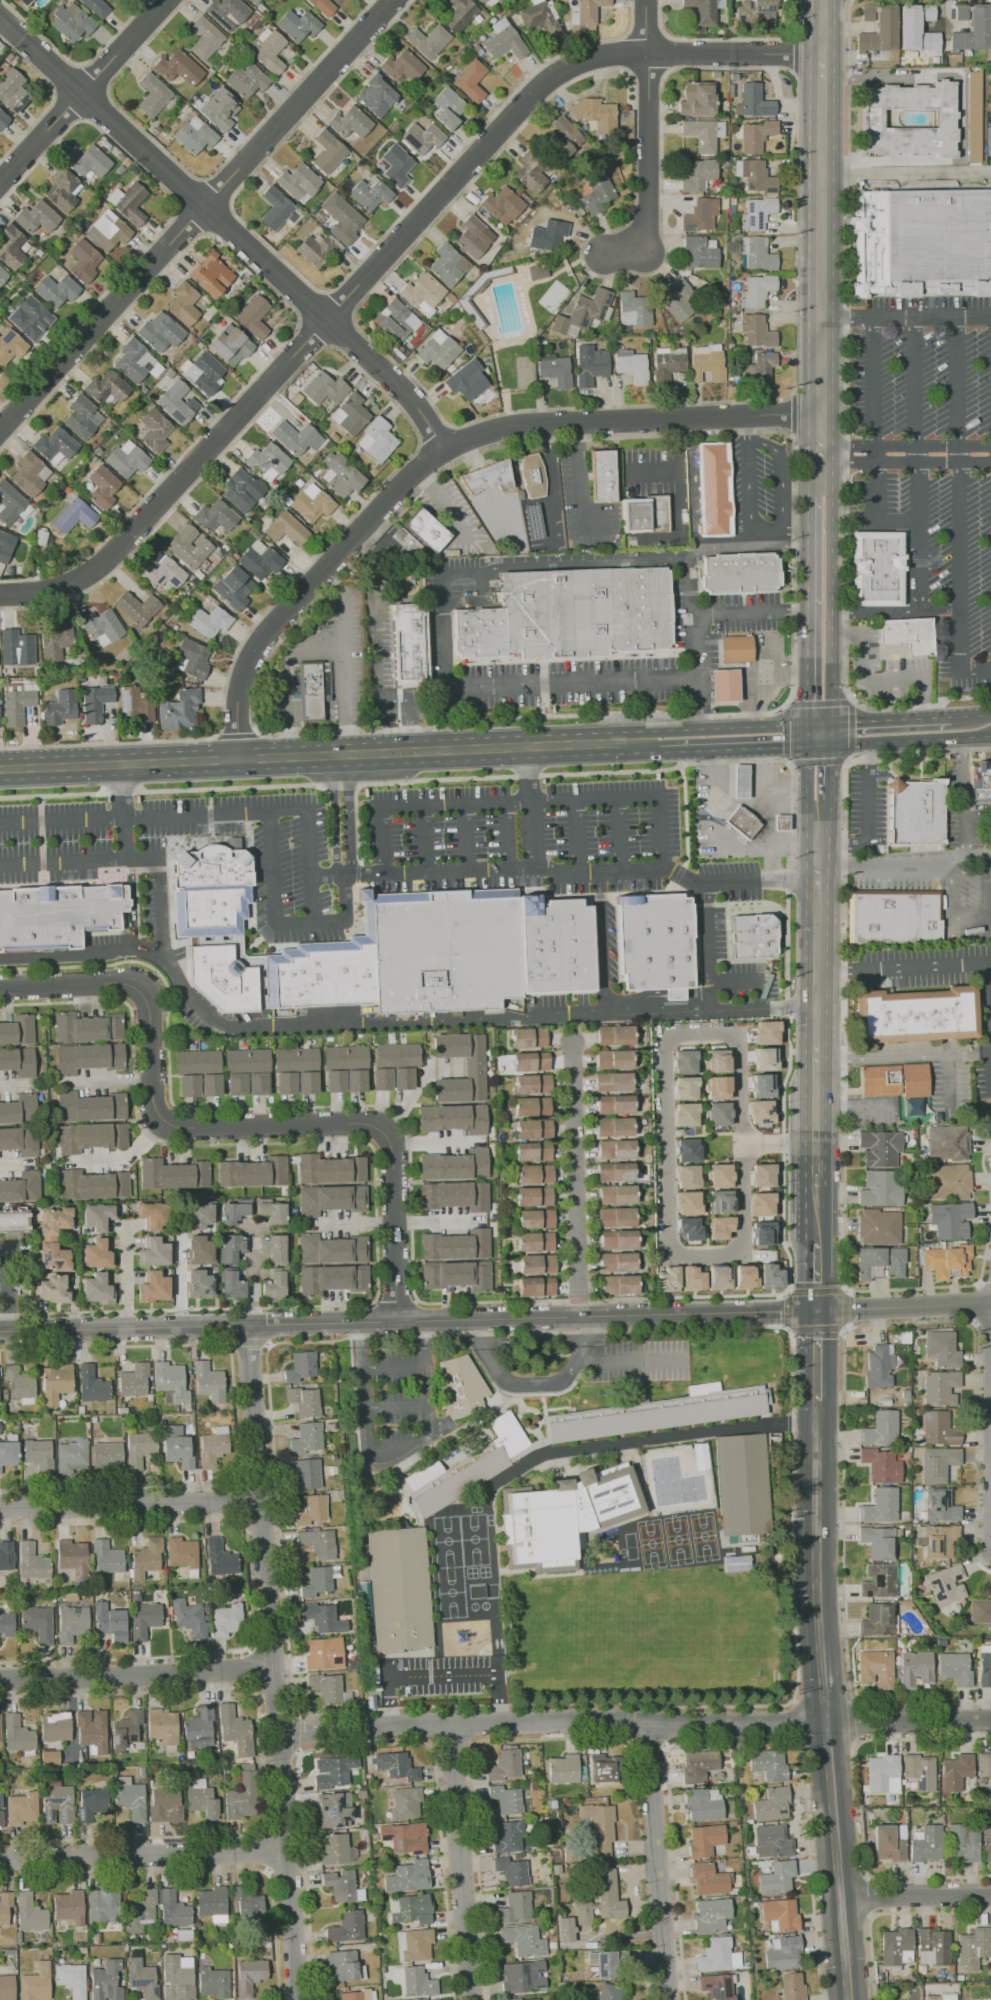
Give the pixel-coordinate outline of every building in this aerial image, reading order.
[(101,20),(79,0),(101,0),(111,9),(101,20)] [(239,0),(220,0),(218,2),(216,0),(213,0),(204,8),(227,33),(250,11),(239,0)] [(325,18),(335,8),(327,0),(306,0),(325,18)] [(454,8),(442,21),(456,34),(479,10),(468,0),(446,0),(454,8)] [(488,9),(496,0),(478,0),(488,9)] [(550,0),(547,0),(543,1),(542,0),(530,0),(531,5),(517,10),(524,31),(543,24),(549,39),(562,34),(550,0)] [(577,24),(595,24),(595,6),(611,6),(611,0),(576,0),(577,24)] [(715,7),(723,8),(723,0),(681,0),(681,6),(695,6),(695,25),(715,25),(715,7)] [(775,0),(737,0),(737,22),(774,23),(775,0)] [(72,43),(50,24),(56,17),(52,14),(60,5),(65,10),(72,2),(81,10),(82,9),(99,24),(87,38),(84,35),(86,32),(84,30),(79,35),(81,37),(76,43),(74,41),(72,43)] [(895,50),(895,4),(874,5),(875,32),(856,33),(856,51),(895,50)] [(899,50),(939,50),(939,32),(919,32),(919,5),(900,4),(899,50)] [(923,21),(934,20),(933,4),(922,5),(923,21)] [(988,4),(969,4),(969,32),(949,32),(949,50),(989,49),(988,4)] [(954,20),(966,19),(966,4),(954,4),(954,20)] [(873,5),(861,5),(860,20),(873,21),(873,5)] [(274,23),(296,43),(307,31),(311,35),(321,25),(305,9),(297,18),(288,9),(274,23)] [(189,25),(200,35),(188,48),(203,62),(225,37),(199,14),(189,25)] [(492,59),(508,48),(516,60),(528,52),(503,16),(489,25),(494,33),(481,43),(492,59)] [(451,37),(437,23),(424,37),(414,26),(403,37),(428,61),(451,37)] [(246,49),(275,76),(285,66),(273,55),(285,42),(268,26),(246,49)] [(204,73),(174,45),(153,68),(168,82),(176,73),(190,87),(204,73)] [(389,54),(378,66),(394,82),(403,73),(412,82),(425,68),(403,47),(393,58),(389,54)] [(8,61),(5,57),(11,52),(14,55),(8,61)] [(486,94),(474,83),(487,70),(473,57),(451,81),(476,104),(486,94)] [(270,81),(250,62),(242,71),(236,65),(222,80),(244,100),(256,87),(261,91),(270,81)] [(5,105),(0,100),(0,80),(12,67),(26,80),(20,87),(31,97),(22,108),(21,107),(15,114),(5,105)] [(979,161),(980,70),(967,70),(966,161),(979,161)] [(137,82),(148,92),(135,105),(150,119),(172,94),(147,71),(137,82)] [(399,96),(375,73),(353,96),(377,119),(399,96)] [(859,85),(859,154),(864,154),(864,164),(940,165),(940,158),(954,158),(955,80),(932,80),(932,86),(859,85)] [(678,101),(677,115),(713,116),(713,82),(683,82),(682,101),(678,101)] [(760,82),(741,82),(741,104),(733,104),(734,116),(775,115),(775,100),(760,100),(760,82)] [(449,131),(460,119),(456,116),(466,105),(445,85),(431,100),(436,104),(429,112),(449,131)] [(229,119),(241,106),(220,86),(197,110),(223,133),(233,123),(229,119)] [(615,103),(600,104),(600,100),(569,100),(569,120),(595,120),(595,134),(615,134),(615,103)] [(373,124),(351,104),(342,114),(337,110),(326,123),(342,138),(350,130),(360,138),(373,124)] [(11,119),(0,131),(0,108),(11,119)] [(219,137),(193,113),(172,136),(193,156),(203,145),(208,149),(219,137)] [(563,159),(584,139),(560,113),(548,124),(552,129),(543,137),(563,159)] [(696,154),(714,153),(714,137),(723,136),(723,120),(680,121),(680,135),(695,135),(696,154)] [(445,137),(429,122),(421,130),(412,121),(398,137),(419,157),(431,144),(435,148),(445,137)] [(777,122),(741,122),(741,153),(763,153),(763,134),(777,134),(777,122)] [(312,138),(323,149),(311,162),(324,175),(348,152),(323,127),(312,138)] [(98,178),(112,163),(89,142),(68,165),(81,177),(89,169),(98,178)] [(408,179),(403,175),(415,162),(393,142),(379,157),(383,160),(376,168),(399,189),(408,179)] [(519,159),(523,163),(512,175),(534,195),(548,180),(537,171),(544,163),(528,149),(519,159)] [(686,160),(686,177),(680,177),(680,191),(703,191),(703,181),(716,180),(716,159),(686,160)] [(777,176),(765,176),(764,159),(734,159),(735,176),(745,176),(745,193),(777,193),(777,176)] [(287,174),(283,170),(274,180),(295,201),(304,192),(308,196),(322,182),(300,161),(287,174)] [(64,214),(78,200),(72,195),(82,185),(63,167),(40,191),(64,214)] [(601,210),(599,204),(615,196),(603,170),(585,179),(590,191),(580,196),(589,216),(601,210)] [(368,213),(380,200),(384,204),(393,194),(374,176),(366,185),(359,179),(346,193),(368,213)] [(115,188),(105,198),(136,228),(146,217),(135,207),(148,194),(134,180),(122,193),(115,188)] [(272,232),(295,207),(270,184),(260,195),(271,205),(258,219),(272,232)] [(503,227),(525,204),(503,184),(493,196),(489,192),(478,204),(503,227)] [(852,191),(990,188),(990,295),(969,296),(969,292),(916,293),(916,297),(892,298),(892,292),(865,292),(865,297),(850,298),(850,283),(855,283),(854,232),(849,232),(849,215),(853,215),(852,191)] [(365,220),(333,190),(319,205),(336,222),(327,231),(345,248),(357,236),(353,232),(365,220)] [(28,234),(38,223),(48,232),(60,218),(38,198),(28,209),(23,205),(11,218),(28,234)] [(712,230),(712,215),(717,215),(717,198),(693,198),(692,215),(680,214),(680,230),(712,230)] [(740,231),(764,230),(764,213),(777,213),(776,198),(745,199),(745,213),(740,213),(740,231)] [(121,245),(133,232),(106,208),(83,232),(105,253),(117,241),(121,245)] [(463,230),(453,241),(474,260),(495,237),(470,213),(458,226),(463,230)] [(527,247),(557,251),(558,236),(566,237),(568,222),(545,219),(544,228),(530,226),(527,247)] [(12,271),(26,256),(19,250),(28,241),(10,223),(0,234),(0,259),(12,271)] [(308,234),(294,249),(318,271),(339,248),(320,231),(313,239),(308,234)] [(704,235),(683,235),(682,253),(688,253),(688,267),(716,268),(717,240),(704,239),(704,235)] [(765,236),(740,237),(740,255),(744,255),(744,269),(776,269),(776,253),(765,254),(765,236)] [(102,257),(80,237),(66,251),(74,259),(66,268),(84,285),(96,272),(92,268),(102,257)] [(427,268),(449,288),(470,265),(444,240),(434,251),(439,255),(427,268)] [(218,255),(211,248),(186,275),(213,299),(234,276),(215,258),(218,255)] [(527,266),(530,280),(547,276),(545,262),(527,266)] [(8,275),(0,267),(0,284),(8,275)] [(447,292),(425,270),(410,285),(407,282),(398,292),(424,317),(447,292)] [(45,274),(32,289),(54,309),(64,298),(69,302),(81,289),(64,273),(55,283),(45,274)] [(668,287),(671,291),(659,302),(678,323),(696,308),(688,299),(695,293),(680,276),(668,287)] [(776,276),(745,276),(745,291),(740,291),(740,308),(764,307),(764,291),(776,291),(776,276)] [(200,313),(191,304),(199,295),(182,279),(170,292),(175,297),(165,307),(187,328),(200,313)] [(550,329),(575,337),(578,328),(585,330),(590,317),(606,322),(610,308),(607,306),(612,291),(595,286),(590,299),(576,295),(568,318),(554,314),(550,329)] [(632,291),(618,291),(619,326),(650,325),(650,297),(632,297),(632,291)] [(5,317),(32,342),(55,318),(28,293),(5,317)] [(233,317),(259,341),(269,330),(258,320),(270,306),(256,293),(233,317)] [(420,322),(393,297),(372,319),(398,345),(420,322)] [(134,332),(158,354),(168,343),(172,348),(186,333),(160,309),(148,321),(146,319),(134,332)] [(776,346),(776,331),(764,331),(764,314),(740,313),(740,331),(744,332),(744,345),(776,346)] [(29,346),(8,326),(0,335),(0,364),(2,366),(14,354),(18,358),(29,346)] [(223,336),(219,332),(206,345),(232,369),(254,345),(233,326),(223,336)] [(440,371),(461,350),(438,328),(413,354),(425,364),(429,360),(440,371)] [(136,385),(158,362),(131,336),(120,348),(124,352),(113,363),(136,385)] [(576,388),(592,387),(591,376),(609,375),(608,350),(592,350),(592,344),(575,344),(576,388)] [(723,382),(722,345),(690,345),(691,382),(700,382),(700,372),(708,371),(708,382),(723,382)] [(652,385),(668,385),(668,371),(685,371),(685,348),(653,347),(652,385)] [(186,359),(177,369),(208,397),(223,380),(219,377),(225,369),(203,349),(190,363),(186,359)] [(646,385),(645,353),(631,354),(631,349),(613,350),(614,373),(631,373),(632,385),(646,385)] [(740,364),(741,382),(770,381),(770,366),(776,366),(776,351),(753,352),(754,363),(740,364)] [(555,389),(570,388),(569,357),(554,357),(554,354),(536,354),(537,377),(554,376),(555,389)] [(456,389),(467,403),(489,385),(478,371),(482,368),(473,357),(442,382),(451,393),(456,389)] [(99,404),(109,394),(118,403),(131,389),(109,368),(97,380),(93,376),(82,388),(99,404)] [(337,376),(332,381),(320,369),(300,391),(316,405),(324,395),(335,405),(350,388),(337,376)] [(154,401),(181,426),(200,406),(190,396),(184,403),(179,398),(188,389),(177,377),(154,401)] [(351,437),(371,415),(359,404),(363,400),(353,390),(328,416),(351,437)] [(62,421),(83,440),(105,417),(79,393),(67,406),(71,410),(62,421)] [(162,438),(173,426),(151,406),(138,420),(148,429),(138,439),(156,455),(167,442),(162,438)] [(398,441),(386,430),(390,426),(378,415),(354,441),(378,463),(398,441)] [(306,445),(312,451),(323,439),(306,422),(296,433),(281,419),(269,432),(295,457),(306,445)] [(30,445),(53,466),(62,456),(66,460),(79,445),(57,425),(46,437),(42,433),(30,445)] [(125,479),(135,468),(139,472),(151,460),(125,437),(104,460),(125,479)] [(243,461),(269,484),(290,460),(269,441),(258,452),(253,448),(243,461)] [(731,535),(727,442),(697,443),(701,537),(731,535)] [(342,499),(351,489),(354,493),(367,479),(332,448),(320,462),(328,468),(319,478),(342,499)] [(52,473),(27,449),(15,462),(20,466),(9,478),(30,497),(52,473)] [(590,451),(591,501),(614,500),(613,450),(590,451)] [(543,496),(541,453),(521,454),(523,497),(543,496)] [(459,474),(466,496),(498,485),(500,489),(512,485),(504,459),(459,474)] [(121,481),(97,463),(86,478),(95,485),(86,497),(105,511),(114,498),(111,495),(121,481)] [(221,494),(242,514),(265,490),(239,465),(222,483),(227,488),(221,494)] [(324,517),(335,506),(311,481),(288,502),(309,524),(321,513),(324,517)] [(87,529),(98,517),(75,495),(49,522),(63,535),(77,520),(87,529)] [(622,531),(667,530),(666,496),(621,497),(622,531)] [(216,523),(227,532),(239,516),(215,498),(207,508),(201,504),(190,518),(209,533),(216,523)] [(401,524),(433,553),(449,536),(417,507),(401,524)] [(297,546),(310,533),(283,509),(262,531),(274,542),(283,533),(297,546)] [(213,547),(186,522),(164,546),(191,571),(213,547)] [(4,566),(16,537),(0,530),(0,564),(4,566)] [(859,534),(911,535),(911,609),(858,609),(859,534)] [(283,562),(257,537),(236,560),(258,581),(269,569),(273,573),(283,562)] [(174,588),(187,575),(165,554),(154,566),(150,562),(139,574),(156,590),(165,580),(174,588)] [(706,558),(786,558),(786,598),(706,598),(706,558)] [(237,612),(248,600),(244,596),(255,584),(233,564),(211,588),(237,612)] [(455,613),(508,612),(506,577),(673,571),(677,659),(457,667),(455,613)] [(138,628),(161,605),(149,593),(139,604),(125,590),(112,603),(138,628)] [(224,631),(233,618),(214,605),(207,614),(196,607),(185,623),(209,640),(218,628),(224,631)] [(395,605),(425,605),(427,688),(398,688),(395,605)] [(100,647),(124,634),(110,608),(94,616),(92,612),(79,619),(89,639),(95,637),(100,647)] [(886,624),(887,660),(934,659),(932,623),(886,624)] [(41,662),(61,661),(61,646),(72,645),(71,625),(40,627),(41,662)] [(0,628),(1,664),(34,664),(33,634),(17,634),(17,628),(0,628)] [(752,661),(751,635),(720,636),(720,662),(752,661)] [(175,652),(187,657),(181,672),(202,681),(208,665),(203,663),(209,647),(181,637),(175,652)] [(337,666),(304,667),(307,722),(339,722),(337,666)] [(738,701),(737,669),(711,670),(712,702),(738,701)] [(101,724),(100,702),(113,702),(113,686),(81,687),(82,724),(101,724)] [(137,686),(119,687),(120,720),(153,720),(153,698),(138,698),(137,686)] [(158,728),(195,727),(195,703),(200,703),(200,687),(176,688),(176,701),(158,701),(158,728)] [(76,718),(74,688),(56,689),(56,702),(43,702),(44,726),(60,725),(60,719),(76,718)] [(36,706),(36,690),(3,691),(4,727),(22,727),(22,706),(36,706)] [(990,799),(990,762),(971,762),(972,800),(990,799)] [(733,798),(748,798),(749,765),(733,765),(733,798)] [(892,848),(948,850),(950,785),(895,783),(892,848)] [(761,824),(737,804),(723,821),(747,840),(761,824)] [(773,830),(788,830),(788,815),(774,815),(773,830)] [(181,852),(259,848),(263,940),(363,935),(361,899),(414,896),(415,896),(453,895),(472,894),(484,893),(512,892),(528,891),(555,890),(596,888),(601,1006),(229,1022),(187,982),(181,852)] [(854,886),(946,887),(946,943),(854,943),(854,886)] [(83,944),(0,945),(0,894),(124,892),(124,934),(86,934),(83,944)] [(614,896),(679,893),(680,898),(687,898),(692,986),(683,986),(683,1000),(664,1001),(663,987),(624,989),(623,974),(618,974),(614,896)] [(730,916),(777,915),(778,957),(732,959),(730,916)] [(856,996),(981,986),(985,1042),(861,1051),(856,996)] [(123,1040),(122,1015),(75,1017),(75,1011),(53,1011),(54,1042),(123,1040)] [(11,1014),(11,1021),(0,1021),(0,1044),(33,1043),(32,1013),(11,1014)] [(756,1044),(778,1044),(778,1021),(755,1021),(756,1044)] [(633,1044),(632,1025),(596,1026),(596,1045),(633,1044)] [(546,1047),(545,1027),(509,1029),(510,1048),(546,1047)] [(485,1100),(483,1033),(431,1034),(432,1057),(464,1056),(464,1078),(432,1078),(433,1102),(485,1100)] [(123,1044),(54,1045),(55,1075),(75,1075),(75,1069),(124,1067),(123,1044)] [(373,1090),(392,1090),(412,1089),(412,1066),(418,1066),(418,1044),(372,1044),(373,1090)] [(367,1091),(366,1046),(323,1046),(324,1092),(367,1091)] [(777,1047),(753,1048),(754,1071),(777,1070),(777,1047)] [(14,1070),(14,1078),(34,1077),(33,1048),(0,1049),(0,1070),(14,1070)] [(269,1071),(269,1048),(225,1049),(226,1096),(247,1095),(246,1071),(269,1071)] [(317,1048),(274,1048),(274,1094),(296,1094),(296,1093),(317,1093),(317,1048)] [(706,1073),(728,1072),(728,1049),(706,1050),(706,1073)] [(199,1096),(199,1072),(220,1072),(220,1050),(175,1051),(175,1075),(179,1075),(179,1097),(199,1096)] [(631,1050),(595,1050),(595,1069),(632,1068),(631,1050)] [(696,1073),(695,1050),(672,1051),(673,1074),(696,1073)] [(548,1070),(548,1052),(512,1052),(512,1071),(548,1070)] [(866,1092),(865,1064),(904,1063),(904,1092),(866,1092)] [(248,1094),(268,1094),(267,1072),(248,1072),(248,1094)] [(630,1072),(595,1073),(595,1091),(631,1091),(630,1072)] [(221,1095),(220,1074),(201,1074),(201,1096),(221,1095)] [(751,1097),(774,1097),(774,1074),(750,1074),(751,1097)] [(514,1094),(550,1093),(550,1075),(514,1075),(514,1094)] [(728,1076),(705,1076),(706,1099),(729,1098),(728,1076)] [(674,1100),(697,1099),(696,1077),(673,1077),(674,1100)] [(125,1094),(76,1096),(76,1090),(56,1090),(57,1121),(126,1119),(125,1094)] [(36,1122),(35,1092),(16,1093),(16,1101),(0,1101),(0,1123),(36,1122)] [(596,1096),(597,1114),(633,1112),(632,1095),(596,1096)] [(549,1097),(513,1098),(513,1115),(549,1115),(549,1097)] [(773,1123),(772,1100),(749,1101),(750,1123),(773,1123)] [(730,1125),(730,1102),(707,1102),(707,1126),(730,1125)] [(697,1103),(674,1103),(675,1126),(697,1126),(697,1103)] [(485,1105),(418,1106),(418,1131),(466,1130),(466,1135),(485,1135),(485,1105)] [(632,1117),(596,1118),(596,1136),(632,1135),(632,1117)] [(551,1138),(551,1119),(515,1120),(516,1138),(551,1138)] [(57,1125),(58,1155),(80,1154),(80,1149),(126,1147),(126,1123),(57,1125)] [(950,1161),(950,1158),(929,1159),(927,1127),(966,1125),(966,1132),(969,1131),(970,1154),(967,1154),(967,1160),(950,1161)] [(0,1128),(0,1150),(17,1149),(18,1157),(37,1156),(36,1127),(0,1128)] [(897,1167),(864,1167),(864,1150),(869,1150),(869,1148),(859,1148),(859,1132),(903,1131),(903,1152),(897,1152),(897,1167)] [(699,1161),(699,1138),(675,1138),(675,1162),(699,1161)] [(634,1158),(634,1140),(598,1140),(598,1159),(634,1158)] [(551,1143),(515,1142),(514,1160),(550,1161),(551,1143)] [(420,1179),(487,1178),(486,1148),(466,1148),(466,1153),(419,1154),(420,1179)] [(298,1183),(365,1182),(365,1157),(317,1158),(317,1153),(297,1153),(298,1183)] [(217,1162),(217,1186),(286,1185),(285,1155),(265,1155),(265,1161),(217,1162)] [(140,1188),(209,1187),(209,1163),(161,1163),(161,1157),(140,1158),(140,1188)] [(633,1162),(597,1163),(597,1182),(633,1181),(633,1162)] [(752,1187),(774,1186),(774,1163),(751,1164),(752,1187)] [(552,1183),(552,1164),(516,1165),(516,1183),(552,1183)] [(708,1164),(708,1187),(731,1187),(732,1164),(708,1164)] [(952,1200),(952,1197),(930,1198),(930,1195),(927,1195),(926,1188),(930,1188),(929,1181),(926,1181),(925,1175),(929,1175),(928,1166),(967,1164),(968,1170),(971,1170),(972,1192),(969,1192),(969,1199),(952,1200)] [(698,1165),(676,1165),(676,1188),(699,1188),(698,1165)] [(60,1199),(129,1197),(128,1172),(80,1174),(80,1169),(59,1169),(60,1199)] [(38,1170),(18,1171),(18,1179),(0,1180),(0,1202),(39,1200),(38,1170)] [(903,1205),(859,1205),(859,1189),(870,1189),(870,1187),(865,1187),(864,1170),(897,1170),(897,1185),(902,1185),(903,1205)] [(419,1183),(419,1208),(467,1207),(467,1212),(488,1212),(487,1182),(419,1183)] [(318,1211),(366,1210),(366,1185),(298,1186),(299,1217),(318,1217),(318,1211)] [(599,1186),(599,1204),(635,1203),(634,1185),(599,1186)] [(516,1188),(516,1206),(552,1205),(551,1187),(516,1188)] [(709,1214),(732,1213),(732,1190),(708,1191),(709,1214)] [(699,1191),(677,1192),(677,1215),(700,1214),(699,1191)] [(773,1192),(750,1193),(751,1216),(773,1216),(773,1192)] [(220,1203),(221,1225),(236,1224),(236,1215),(250,1215),(250,1198),(230,1199),(230,1203),(220,1203)] [(285,1203),(270,1203),(270,1198),(255,1198),(255,1215),(267,1215),(267,1224),(284,1224),(285,1203)] [(166,1228),(165,1202),(136,1203),(136,1218),(143,1218),(144,1229),(166,1228)] [(188,1229),(204,1229),(203,1224),(213,1224),(212,1202),(187,1203),(188,1229)] [(937,1240),(936,1225),(931,1225),(929,1205),(973,1202),(974,1218),(962,1219),(962,1222),(968,1221),(969,1238),(963,1238),(962,1238),(937,1240)] [(114,1205),(83,1204),(82,1227),(92,1227),(91,1232),(104,1232),(105,1219),(113,1219),(114,1205)] [(70,1229),(71,1208),(40,1208),(39,1270),(69,1270),(69,1249),(56,1249),(56,1229),(70,1229)] [(634,1226),(634,1208),(598,1208),(598,1226),(634,1226)] [(0,1209),(0,1235),(28,1235),(28,1209),(0,1209)] [(553,1209),(517,1210),(517,1228),(553,1228),(553,1209)] [(901,1244),(861,1244),(861,1237),(858,1237),(858,1215),(862,1215),(862,1209),(879,1209),(879,1212),(901,1212),(901,1244)] [(733,1216),(708,1217),(709,1239),(728,1239),(727,1231),(733,1231),(733,1216)] [(700,1217),(677,1217),(677,1233),(682,1233),(683,1240),(700,1240),(700,1217)] [(774,1221),(751,1222),(752,1245),(775,1244),(774,1221)] [(420,1235),(421,1259),(489,1257),(488,1228),(468,1228),(468,1234),(420,1235)] [(636,1248),(636,1230),(600,1230),(600,1249),(636,1248)] [(299,1264),(368,1261),(367,1237),(318,1239),(318,1232),(299,1233),(299,1264)] [(517,1251),(553,1251),(553,1232),(517,1233),(517,1251)] [(242,1234),(220,1235),(220,1264),(236,1264),(235,1253),(243,1253),(242,1234)] [(168,1265),(169,1242),(159,1242),(159,1236),(145,1235),(145,1249),(139,1249),(138,1265),(168,1265)] [(187,1264),(213,1263),(212,1240),(204,1241),(204,1235),(186,1235),(187,1264)] [(260,1253),(269,1253),(270,1264),(285,1263),(284,1235),(259,1235),(260,1253)] [(110,1250),(104,1250),(104,1237),(92,1237),(92,1244),(82,1244),(82,1266),(110,1267),(110,1250)] [(934,1281),(934,1276),(933,1276),(932,1270),(931,1270),(931,1268),(924,1268),(923,1265),(918,1266),(917,1249),(958,1248),(958,1244),(972,1244),(973,1256),(972,1256),(972,1259),(970,1259),(970,1270),(968,1271),(968,1275),(949,1276),(949,1280),(934,1281)] [(871,1281),(859,1281),(859,1248),(906,1248),(906,1262),(904,1262),(904,1278),(894,1278),(894,1274),(888,1274),(888,1266),(885,1266),(882,1266),(882,1274),(883,1274),(883,1278),(871,1278),(871,1281)] [(635,1252),(599,1253),(599,1272),(635,1271),(635,1252)] [(554,1254),(518,1255),(518,1273),(554,1272),(554,1254)] [(490,1292),(489,1261),(421,1263),(422,1287),(469,1286),(469,1292),(490,1292)] [(783,1269),(775,1269),(775,1263),(760,1263),(760,1287),(782,1288),(783,1269)] [(321,1291),(368,1290),(367,1265),(299,1267),(300,1298),(321,1297),(321,1291)] [(682,1290),(704,1290),(704,1271),(697,1272),(697,1265),(682,1266),(682,1290)] [(730,1265),(707,1266),(708,1290),(731,1289),(730,1265)] [(757,1287),(757,1265),(734,1265),(735,1288),(757,1287)] [(284,1267),(269,1268),(270,1280),(261,1281),(261,1301),(285,1300),(284,1267)] [(679,1291),(678,1267),(657,1268),(657,1291),(679,1291)] [(244,1280),(236,1280),(235,1269),(220,1270),(220,1298),(245,1297),(244,1280)] [(137,1301),(168,1301),(169,1276),(159,1276),(159,1270),(144,1270),(144,1283),(137,1283),(137,1301)] [(187,1297),(212,1298),(213,1276),(203,1276),(203,1270),(187,1270),(187,1297)] [(104,1272),(92,1272),(92,1278),(82,1278),(82,1303),(113,1303),(113,1285),(104,1285),(104,1272)] [(64,1274),(46,1274),(46,1280),(34,1280),(33,1302),(68,1302),(68,1291),(64,1291),(64,1274)] [(637,1275),(601,1275),(601,1294),(637,1294),(637,1275)] [(553,1277),(518,1278),(519,1296),(554,1295),(553,1277)] [(961,1368),(936,1368),(936,1365),(930,1365),(930,1354),(925,1354),(925,1331),(954,1331),(954,1351),(961,1351),(961,1368)] [(866,1388),(865,1371),(869,1371),(867,1352),(873,1351),(873,1344),(887,1343),(888,1354),(895,1354),(895,1369),(889,1370),(889,1374),(892,1374),(892,1386),(866,1388)] [(286,1383),(285,1370),(293,1369),(292,1352),(316,1351),(317,1359),(316,1360),(317,1376),(299,1377),(300,1382),(286,1383)] [(491,1394),(481,1397),(485,1410),(455,1419),(451,1406),(442,1409),(440,1362),(467,1354),(491,1394)] [(211,1404),(210,1394),(197,1394),(197,1377),(195,1377),(195,1360),(209,1360),(210,1371),(225,1371),(225,1404),(211,1404)] [(174,1404),(174,1403),(164,1404),(164,1390),(155,1390),(154,1362),(168,1361),(169,1366),(185,1365),(186,1390),(190,1390),(190,1404),(174,1404)] [(120,1397),(119,1372),(134,1372),(134,1362),(149,1362),(150,1376),(147,1377),(147,1395),(128,1395),(128,1396),(120,1397)] [(106,1401),(96,1401),(81,1401),(81,1383),(80,1383),(80,1363),(94,1363),(94,1378),(101,1378),(101,1381),(111,1381),(111,1400),(106,1400),(106,1401)] [(45,1407),(43,1368),(54,1368),(59,1368),(59,1364),(72,1364),(73,1392),(58,1393),(58,1407),(45,1407)] [(21,1404),(20,1398),(11,1399),(10,1381),(5,1381),(5,1365),(19,1365),(19,1375),(29,1375),(29,1377),(35,1377),(36,1397),(34,1397),(35,1404),(21,1404)] [(957,1405),(925,1405),(925,1371),(961,1371),(961,1387),(950,1387),(950,1393),(957,1393),(957,1405)] [(547,1437),(544,1416),(689,1396),(688,1386),(719,1381),(721,1390),(764,1384),(764,1389),(769,1388),(771,1404),(766,1405),(768,1414),(548,1444),(533,1449),(511,1463),(512,1464),(425,1519),(420,1511),(415,1514),(409,1504),(414,1501),(409,1493),(498,1437),(489,1423),(509,1410),(530,1443),(547,1437)] [(297,1418),(296,1403),(286,1403),(285,1389),(301,1388),(301,1390),(318,1389),(320,1408),(321,1408),(321,1416),(297,1418)] [(910,1399),(902,1399),(903,1390),(910,1390),(910,1393),(910,1399)] [(891,1405),(878,1404),(879,1397),(891,1398),(891,1405)] [(876,1444),(860,1444),(860,1428),(875,1428),(874,1410),(897,1410),(898,1443),(876,1443),(876,1444)] [(961,1445),(946,1445),(946,1444),(924,1444),(924,1411),(949,1410),(950,1416),(950,1428),(961,1428),(961,1445)] [(290,1454),(289,1439),(299,1438),(298,1424),(323,1422),(323,1430),(324,1449),(306,1450),(306,1453),(290,1454)] [(128,1471),(128,1451),(129,1451),(128,1434),(143,1433),(149,1432),(148,1424),(158,1424),(158,1433),(157,1433),(158,1452),(149,1453),(149,1455),(142,1456),(143,1470),(128,1471)] [(202,1469),(200,1453),(203,1453),(202,1435),(215,1434),(215,1427),(228,1426),(230,1453),(222,1454),(222,1457),(215,1457),(216,1468),(202,1469)] [(723,1536),(716,1437),(765,1433),(772,1533),(723,1536)] [(2,1475),(0,1475),(0,1439),(6,1439),(6,1434),(17,1434),(17,1441),(19,1441),(19,1462),(18,1462),(18,1465),(2,1465),(2,1475)] [(182,1470),(181,1458),(179,1458),(179,1461),(165,1461),(164,1437),(186,1436),(186,1437),(189,1437),(190,1455),(194,1455),(195,1470),(182,1470)] [(39,1474),(38,1464),(32,1464),(32,1461),(25,1461),(24,1440),(33,1440),(33,1441),(52,1440),(52,1459),(54,1459),(54,1473),(39,1474)] [(59,1473),(58,1445),(77,1444),(77,1440),(88,1440),(89,1468),(73,1468),(73,1472),(59,1473)] [(105,1473),(105,1468),(94,1469),(93,1443),(123,1443),(124,1473),(105,1473)] [(693,1444),(695,1470),(708,1468),(706,1443),(693,1444)] [(902,1483),(871,1483),(871,1475),(870,1475),(870,1463),(860,1463),(860,1448),(877,1448),(877,1452),(894,1452),(894,1460),(902,1460),(902,1483)] [(924,1484),(924,1448),(962,1448),(962,1464),(947,1464),(947,1483),(924,1484)] [(669,1477),(668,1457),(659,1457),(660,1478),(669,1477)] [(297,1490),(296,1480),(297,1479),(296,1474),(292,1474),(291,1461),(320,1458),(322,1488),(300,1489),(300,1490),(297,1490)] [(585,1531),(575,1532),(578,1570),(534,1573),(534,1568),(507,1570),(505,1544),(503,1544),(501,1514),(503,1514),(501,1488),(531,1486),(532,1491),(553,1490),(552,1480),(571,1479),(572,1483),(577,1482),(574,1473),(589,1468),(591,1474),(626,1462),(627,1465),(630,1464),(647,1511),(594,1530),(593,1528),(585,1531)] [(876,1521),(860,1521),(860,1505),(874,1505),(874,1487),(898,1487),(897,1518),(898,1518),(898,1520),(876,1520),(876,1521)] [(932,1521),(926,1521),(926,1510),(929,1510),(929,1502),(926,1502),(927,1487),(952,1488),(951,1505),(962,1506),(962,1520),(932,1519),(932,1521)] [(296,1526),(295,1513),(304,1512),(303,1496),(328,1494),(328,1503),(326,1503),(327,1519),(310,1520),(310,1525),(296,1526)] [(931,1559),(925,1559),(925,1546),(917,1546),(917,1526),(925,1527),(925,1525),(931,1525),(930,1526),(950,1526),(950,1525),(961,1525),(961,1541),(953,1541),(952,1558),(951,1558),(931,1558),(931,1559)] [(317,1560),(316,1552),(313,1552),(312,1545),(297,1546),(296,1532),(312,1531),(312,1528),(319,1527),(319,1530),(333,1529),(334,1545),(336,1544),(337,1559),(317,1560)] [(376,1651),(367,1531),(425,1527),(434,1646),(376,1651)] [(895,1561),(890,1561),(890,1559),(870,1559),(870,1542),(859,1542),(859,1527),(871,1527),(871,1528),(890,1528),(890,1527),(895,1527),(895,1529),(902,1529),(902,1537),(895,1537),(895,1538),(892,1538),(892,1547),(895,1547),(895,1561)] [(574,1548),(584,1548),(583,1531),(573,1532),(574,1548)] [(210,1575),(209,1559),(208,1559),(207,1537),(221,1536),(222,1552),(230,1551),(230,1554),(239,1554),(240,1573),(210,1575)] [(133,1581),(132,1569),(133,1569),(133,1551),(140,1551),(140,1547),(147,1547),(147,1538),(162,1537),(163,1552),(160,1552),(161,1570),(143,1571),(143,1581),(133,1581)] [(189,1579),(188,1569),(188,1566),(169,1566),(168,1537),(182,1537),(182,1541),(198,1541),(199,1569),(198,1569),(198,1579),(189,1579)] [(114,1583),(114,1572),(97,1573),(96,1555),(94,1555),(93,1539),(108,1538),(109,1550),(124,1549),(125,1583),(114,1583)] [(74,1580),(74,1568),(58,1568),(58,1539),(71,1539),(71,1543),(88,1543),(88,1580),(74,1580)] [(14,1570),(0,1571),(0,1541),(13,1541),(14,1570)] [(36,1579),(36,1578),(22,1578),(21,1562),(20,1541),(34,1541),(35,1555),(42,1555),(42,1559),(50,1558),(51,1577),(46,1577),(46,1579),(36,1579)] [(724,1572),(750,1569),(748,1554),(722,1557),(724,1572)] [(938,1608),(933,1594),(934,1593),(931,1586),(930,1586),(926,1576),(930,1575),(929,1574),(933,1573),(933,1574),(960,1563),(966,1577),(954,1582),(956,1586),(963,1583),(968,1596),(938,1608)] [(896,1597),(893,1597),(860,1597),(860,1582),(873,1582),(873,1577),(866,1577),(866,1564),(897,1564),(897,1579),(896,1579),(896,1587),(897,1587),(896,1597)] [(301,1599),(300,1585),(309,1584),(308,1568),(331,1566),(339,1565),(340,1575),(341,1575),(341,1577),(332,1578),(333,1590),(331,1591),(331,1594),(326,1594),(326,1591),(315,1592),(316,1597),(301,1599)] [(367,1647),(362,1580),(369,1579),(374,1646),(367,1647)] [(990,1588),(990,1623),(971,1623),(970,1600),(990,1600),(990,1588)] [(133,1602),(133,1595),(136,1595),(136,1591),(140,1591),(140,1595),(141,1595),(141,1602),(133,1602)] [(192,1639),(192,1628),(184,1629),(184,1626),(176,1626),(174,1609),(173,1609),(172,1598),(185,1597),(186,1606),(202,1604),(204,1622),(211,1622),(211,1632),(207,1632),(207,1638),(192,1639)] [(113,1644),(112,1634),(97,1634),(97,1612),(94,1612),(94,1602),(107,1602),(107,1610),(125,1610),(126,1628),(128,1628),(128,1644),(113,1644)] [(214,1638),(212,1609),(231,1607),(230,1604),(237,1603),(237,1602),(241,1602),(241,1603),(242,1603),(244,1631),(228,1632),(229,1637),(214,1638)] [(889,1636),(889,1635),(871,1635),(871,1636),(860,1636),(859,1621),(868,1620),(868,1603),(890,1603),(890,1602),(894,1602),(895,1615),(897,1615),(898,1633),(895,1633),(895,1636),(889,1636)] [(133,1642),(132,1622),(133,1622),(133,1605),(147,1604),(147,1603),(157,1603),(157,1604),(162,1604),(162,1626),(147,1627),(147,1642),(133,1642)] [(317,1633),(316,1626),(313,1626),(312,1619),(302,1619),(301,1604),(317,1603),(317,1605),(335,1604),(336,1621),(347,1620),(348,1632),(333,1633),(333,1632),(317,1633)] [(957,1615),(951,1610),(957,1603),(963,1608),(957,1615)] [(39,1646),(38,1630),(31,1631),(31,1627),(22,1628),(22,1609),(28,1608),(28,1607),(37,1607),(37,1608),(52,1608),(53,1645),(39,1646)] [(60,1645),(59,1607),(88,1607),(89,1635),(73,1636),(73,1645),(60,1645)] [(15,1636),(0,1637),(0,1614),(6,1614),(6,1613),(15,1613),(15,1636)] [(306,1670),(305,1656),(307,1656),(307,1649),(308,1649),(308,1639),(311,1638),(311,1639),(331,1638),(331,1637),(342,1637),(344,1667),(306,1670)] [(937,1646),(937,1638),(946,1638),(946,1646),(937,1646)] [(980,1645),(990,1645),(990,1687),(979,1687),(979,1677),(980,1677),(980,1656),(979,1656),(979,1653),(980,1653),(980,1645)] [(878,1689),(877,1674),(874,1674),(874,1683),(859,1683),(859,1681),(854,1681),(854,1667),(859,1667),(859,1652),(893,1651),(894,1689),(878,1689)] [(901,1689),(900,1675),(902,1675),(901,1652),(910,1652),(910,1653),(918,1653),(918,1652),(932,1652),(933,1672),(934,1683),(921,1683),(920,1676),(915,1676),(916,1688),(901,1689)] [(972,1687),(954,1687),(954,1676),(953,1676),(953,1678),(939,1678),(938,1653),(968,1653),(969,1670),(972,1670),(972,1687)] [(371,1684),(370,1664),(374,1664),(374,1662),(376,1662),(376,1663),(378,1663),(379,1684),(371,1684)] [(323,1704),(323,1696),(319,1697),(319,1689),(308,1690),(307,1675),(323,1674),(323,1676),(341,1674),(342,1692),(352,1692),(352,1702),(323,1704)] [(237,1758),(236,1740),(223,1741),(221,1729),(218,1729),(215,1705),(218,1705),(219,1718),(220,1718),(219,1704),(233,1703),(234,1718),(242,1717),(242,1721),(251,1720),(254,1756),(239,1758),(237,1758)] [(195,1747),(195,1745),(186,1745),(184,1724),(181,1724),(181,1719),(184,1719),(184,1717),(199,1716),(198,1705),(213,1704),(214,1720),(211,1721),(212,1730),(213,1730),(214,1746),(195,1747)] [(158,1753),(158,1746),(155,1746),(155,1738),(149,1738),(148,1709),(168,1708),(168,1712),(177,1712),(178,1745),(176,1745),(176,1752),(158,1753)] [(113,1754),(112,1720),(129,1719),(129,1709),(143,1709),(143,1714),(145,1714),(146,1724),(138,1724),(139,1742),(125,1743),(125,1753),(113,1754)] [(96,1755),(96,1754),(90,1754),(90,1745),(79,1745),(79,1727),(77,1727),(76,1711),(91,1710),(91,1722),(94,1722),(93,1710),(106,1710),(107,1743),(107,1755),(96,1755)] [(41,1741),(41,1716),(44,1716),(44,1712),(51,1712),(70,1712),(70,1717),(71,1717),(71,1740),(41,1741)] [(22,1756),(22,1750),(7,1750),(5,1714),(20,1713),(20,1728),(27,1728),(27,1731),(36,1731),(36,1750),(34,1750),(35,1755),(22,1756)] [(504,1777),(504,1780),(487,1782),(486,1766),(497,1765),(497,1758),(500,1757),(499,1750),(520,1748),(521,1757),(520,1757),(521,1776),(504,1777)] [(766,1783),(765,1771),(750,1772),(748,1752),(783,1749),(784,1764),(787,1764),(789,1780),(766,1783)] [(683,1785),(682,1768),(686,1768),(684,1753),(719,1750),(720,1770),(706,1771),(707,1783),(683,1785)] [(60,1768),(44,1768),(44,1765),(42,1765),(42,1751),(60,1751),(60,1768)] [(407,1782),(406,1777),(396,1778),(396,1779),(394,1779),(394,1778),(388,1778),(388,1769),(376,1770),(375,1754),(409,1751),(411,1768),(421,1767),(422,1781),(407,1782)] [(592,1782),(591,1753),(604,1753),(604,1757),(629,1756),(629,1781),(592,1782)] [(978,1753),(990,1753),(990,1791),(990,1776),(978,1777),(978,1753)] [(557,1784),(553,1784),(553,1783),(550,1783),(549,1761),(548,1761),(548,1758),(559,1758),(565,1758),(565,1754),(578,1754),(579,1766),(587,1766),(587,1782),(579,1782),(579,1783),(569,1783),(569,1784),(564,1784),(564,1783),(557,1783),(557,1784)] [(916,1792),(915,1777),(904,1777),(904,1766),(903,1766),(903,1759),(904,1759),(903,1754),(920,1754),(920,1757),(935,1757),(936,1791),(916,1792)] [(962,1792),(942,1792),(942,1760),(957,1760),(957,1754),(974,1754),(974,1777),(962,1777),(962,1792)] [(900,1792),(868,1793),(868,1758),(883,1757),(883,1755),(899,1755),(900,1792)] [(316,1790),(315,1775),(328,1774),(328,1773),(318,1773),(318,1769),(316,1769),(315,1759),(359,1756),(359,1767),(348,1768),(349,1785),(332,1786),(332,1789),(316,1790)] [(227,1820),(226,1791),(241,1790),(241,1788),(240,1788),(240,1771),(241,1771),(240,1764),(254,1763),(255,1770),(256,1770),(257,1815),(241,1815),(241,1820),(227,1820)] [(132,1823),(131,1807),(124,1808),(124,1804),(115,1805),(115,1785),(116,1785),(115,1777),(131,1776),(131,1785),(144,1784),(144,1802),(145,1802),(146,1822),(132,1823)] [(60,1824),(59,1809),(57,1810),(57,1809),(55,1809),(55,1824),(44,1824),(43,1800),(43,1787),(48,1787),(48,1786),(49,1786),(48,1779),(61,1778),(61,1786),(73,1786),(73,1803),(74,1803),(74,1824),(60,1824)] [(205,1820),(205,1811),(188,1811),(187,1788),(192,1788),(192,1779),(205,1778),(205,1788),(213,1787),(213,1799),(218,1798),(219,1820),(205,1820)] [(913,1792),(904,1792),(904,1778),(913,1778),(913,1792)] [(150,1822),(150,1806),(153,1806),(152,1788),(170,1788),(170,1781),(180,1781),(180,1805),(183,1805),(183,1821),(180,1822),(178,1823),(173,1823),(171,1822),(150,1822)] [(531,1790),(530,1782),(537,1781),(538,1790),(531,1790)] [(500,1815),(499,1798),(490,1799),(488,1786),(503,1785),(503,1790),(521,1788),(522,1804),(523,1804),(524,1813),(500,1815)] [(754,1821),(752,1801),(767,1799),(766,1787),(789,1785),(790,1804),(787,1804),(788,1818),(754,1821)] [(392,1820),(391,1808),(395,1808),(393,1789),(422,1787),(423,1801),(419,1802),(420,1818),(392,1820)] [(79,1824),(78,1807),(81,1807),(80,1790),(99,1789),(99,1788),(108,1788),(109,1812),(93,1812),(93,1823),(79,1824)] [(690,1822),(689,1808),(686,1808),(684,1788),(687,1788),(687,1790),(707,1788),(707,1790),(718,1789),(718,1794),(721,1794),(721,1799),(722,1799),(724,1819),(690,1822)] [(357,1799),(357,1790),(366,1790),(366,1799),(357,1799)] [(8,1826),(7,1797),(26,1796),(26,1792),(33,1792),(33,1791),(37,1791),(37,1792),(38,1820),(22,1821),(23,1825),(8,1826)] [(321,1828),(320,1810),(318,1810),(317,1794),(351,1792),(352,1807),(353,1820),(350,1820),(350,1826),(321,1828)] [(547,1808),(546,1800),(557,1800),(558,1808),(547,1808)] [(595,1857),(594,1844),(591,1844),(590,1828),(593,1828),(593,1825),(592,1825),(592,1824),(591,1824),(590,1817),(581,1818),(580,1805),(592,1804),(592,1805),(601,1805),(601,1806),(614,1805),(615,1822),(613,1822),(614,1841),(610,1842),(611,1856),(595,1857)] [(987,1825),(990,1825),(990,1861),(982,1861),(982,1850),(984,1850),(984,1826),(982,1826),(982,1819),(987,1819),(987,1825)] [(494,1853),(492,1839),(497,1839),(495,1823),(524,1820),(525,1832),(521,1832),(522,1851),(494,1853)] [(411,1855),(411,1852),(393,1853),(392,1840),(380,1841),(379,1826),(392,1825),(392,1826),(407,1825),(407,1824),(425,1823),(425,1829),(427,1828),(428,1836),(426,1836),(427,1854),(411,1855)] [(690,1860),(688,1843),(691,1842),(690,1828),(724,1824),(726,1844),(712,1846),(713,1857),(690,1860)] [(758,1858),(757,1846),(755,1827),(785,1824),(787,1839),(794,1839),(795,1855),(772,1857),(772,1856),(758,1858)] [(979,1829),(980,1862),(963,1862),(963,1856),(948,1857),(947,1827),(947,1824),(967,1824),(968,1826),(979,1826),(979,1829)] [(906,1862),(890,1863),(890,1860),(875,1860),(875,1850),(866,1850),(866,1841),(869,1841),(869,1844),(875,1844),(874,1825),(906,1825),(906,1862)] [(927,1862),(911,1862),(911,1839),(913,1839),(913,1832),(922,1832),(922,1825),(942,1825),(942,1859),(927,1859),(927,1862)] [(351,1862),(350,1862),(350,1863),(321,1865),(320,1851),(324,1851),(322,1834),(325,1834),(325,1835),(348,1833),(349,1847),(354,1847),(357,1849),(358,1856),(351,1862)] [(564,1862),(563,1846),(580,1845),(581,1861),(564,1862)] [(509,1887),(508,1881),(506,1882),(505,1870),(495,1871),(494,1858),(509,1856),(509,1861),(527,1860),(528,1876),(529,1876),(530,1885),(509,1887)] [(385,1892),(384,1876),(396,1875),(395,1865),(413,1864),(413,1860),(428,1858),(429,1871),(429,1870),(431,1888),(385,1892)] [(760,1894),(758,1875),(773,1873),(772,1861),(778,1861),(795,1859),(796,1876),(791,1877),(792,1891),(760,1894)] [(695,1895),(694,1880),(692,1880),(690,1863),(713,1861),(714,1873),(728,1872),(730,1892),(695,1895)] [(555,1875),(554,1865),(561,1865),(562,1874),(555,1875)] [(577,1921),(576,1903),(592,1901),(592,1903),(599,1903),(599,1896),(596,1897),(595,1878),(602,1877),(601,1869),(616,1868),(618,1900),(626,1900),(627,1917),(608,1919),(608,1917),(600,1918),(600,1908),(593,1909),(593,1919),(577,1921)] [(751,1877),(751,1873),(755,1868),(759,1868),(751,1877)] [(333,1903),(332,1886),(323,1887),(322,1873),(336,1872),(336,1873),(339,1873),(339,1870),(353,1869),(353,1876),(355,1876),(356,1889),(364,1889),(365,1900),(333,1903)] [(220,1926),(220,1922),(214,1922),(213,1916),(197,1916),(197,1894),(196,1894),(196,1891),(207,1890),(207,1891),(213,1891),(213,1887),(226,1886),(227,1915),(227,1926),(220,1926)] [(256,1920),(256,1918),(240,1919),(239,1901),(234,1901),(234,1886),(247,1886),(247,1895),(263,1895),(264,1919),(256,1920)] [(109,1922),(109,1918),(107,1918),(108,1922),(89,1923),(89,1890),(100,1890),(100,1889),(119,1888),(119,1922),(109,1922)] [(143,1933),(125,1933),(125,1921),(126,1921),(126,1903),(134,1903),(134,1900),(142,1900),(142,1888),(157,1888),(157,1905),(155,1905),(155,1925),(143,1926),(143,1933)] [(177,1926),(177,1925),(161,1926),(161,1911),(162,1911),(161,1888),(175,1888),(175,1902),(183,1902),(183,1906),(192,1905),(193,1926),(177,1926)] [(74,1927),(74,1919),(54,1920),(54,1898),(53,1898),(53,1895),(70,1894),(70,1890),(83,1890),(84,1927),(74,1927)] [(499,1923),(498,1908),(508,1908),(507,1892),(531,1890),(531,1899),(532,1918),(515,1920),(515,1922),(499,1923)] [(48,1929),(19,1929),(18,1892),(32,1891),(32,1907),(39,1906),(39,1909),(47,1909),(48,1916),(50,1916),(50,1922),(48,1922),(48,1929)] [(0,1902),(0,1892),(13,1892),(14,1906),(9,1906),(9,1925),(0,1925),(0,1902)] [(418,1925),(417,1920),(401,1921),(401,1922),(391,1923),(390,1913),(391,1913),(390,1898),(398,1898),(398,1897),(418,1895),(430,1894),(430,1901),(433,1901),(434,1913),(432,1913),(433,1924),(418,1925)] [(696,1935),(694,1914),(697,1914),(697,1907),(696,1907),(696,1904),(697,1903),(697,1901),(730,1898),(732,1918),(724,1919),(725,1931),(720,1931),(720,1932),(715,1932),(715,1931),(712,1931),(713,1934),(696,1935)] [(772,1933),(771,1921),(763,1921),(761,1901),(795,1899),(796,1914),(799,1914),(801,1930),(778,1932),(778,1933),(772,1933)] [(327,1943),(326,1928),(341,1927),(340,1920),(344,1919),(343,1911),(362,1909),(362,1914),(363,1914),(364,1924),(363,1924),(364,1939),(327,1943)] [(574,1941),(573,1917),(557,1917),(558,1942),(574,1941)] [(529,1958),(529,1956),(517,1957),(516,1941),(500,1942),(499,1928),(537,1925),(538,1939),(546,1939),(547,1955),(534,1956),(534,1957),(529,1958)] [(966,1971),(966,1966),(959,1966),(959,1947),(955,1947),(954,1943),(959,1943),(959,1935),(974,1934),(974,1927),(990,1927),(990,1957),(979,1957),(979,1971),(966,1971)] [(399,1962),(397,1932),(405,1932),(405,1931),(433,1928),(435,1943),(430,1943),(432,1959),(399,1962)] [(901,1971),(891,1971),(891,1969),(884,1969),(884,1966),(882,1966),(882,1965),(876,1965),(876,1961),(882,1961),(882,1932),(897,1931),(897,1928),(914,1928),(914,1951),(913,1951),(913,1963),(902,1963),(902,1966),(901,1966),(901,1971)] [(951,1966),(931,1966),(931,1964),(921,1964),(921,1951),(919,1951),(919,1931),(917,1931),(917,1928),(937,1928),(937,1931),(951,1931),(951,1966)] [(177,1941),(177,1930),(192,1929),(192,1940),(177,1941)] [(766,1970),(765,1950),(774,1950),(773,1939),(778,1938),(778,1937),(798,1936),(798,1934),(801,1933),(803,1954),(800,1954),(801,1967),(799,1967),(766,1970)] [(699,1971),(698,1957),(706,1956),(705,1948),(709,1948),(708,1938),(711,1938),(711,1936),(715,1936),(715,1937),(730,1936),(730,1940),(732,1940),(733,1944),(731,1944),(731,1947),(730,1947),(731,1952),(738,1951),(739,1967),(731,1968),(731,1969),(699,1971)] [(158,1984),(158,1999),(144,1999),(144,1990),(135,1990),(135,1987),(128,1987),(127,1957),(131,1957),(131,1949),(141,1949),(141,1956),(142,1956),(142,1967),(155,1967),(155,1984),(158,1984)] [(334,1982),(333,1971),(333,1965),(329,1965),(327,1952),(356,1949),(357,1966),(365,1965),(366,1979),(334,1982)] [(598,1964),(589,1965),(588,1952),(597,1952),(597,1951),(629,1951),(629,1959),(622,1959),(622,1978),(598,1979),(598,1964)] [(195,1986),(195,1999),(188,1999),(164,1999),(164,1986),(169,1985),(169,1982),(164,1982),(163,1955),(179,1954),(179,1958),(192,1957),(193,1967),(193,1986),(195,1986)] [(122,1987),(123,1999),(109,1999),(109,1998),(105,1998),(105,1999),(92,1999),(92,1976),(89,1976),(89,1971),(91,1971),(91,1968),(100,1968),(100,1969),(105,1969),(105,1966),(104,1966),(104,1962),(104,1958),(122,1958),(122,1971),(116,1971),(117,1987),(122,1987)] [(239,1999),(238,1978),(238,1961),(253,1961),(253,1960),(262,1959),(262,1960),(267,1960),(268,1979),(259,1980),(260,1983),(252,1983),(253,1998),(239,1999)] [(51,1999),(35,1999),(20,1999),(20,1975),(39,1975),(38,1971),(45,1971),(45,1970),(37,1971),(36,1961),(50,1960),(51,1999)] [(503,1994),(502,1981),(505,1981),(505,1976),(503,1977),(502,1969),(504,1969),(504,1964),(533,1962),(533,1961),(545,1960),(546,1972),(536,1973),(536,1977),(546,1976),(547,1988),(530,1989),(530,1992),(503,1994)] [(85,1965),(86,1999),(72,1999),(71,1988),(65,1988),(64,1985),(55,1985),(55,1965),(60,1965),(60,1964),(70,1964),(70,1965),(85,1965)] [(426,1997),(426,1996),(423,1996),(423,1995),(419,1995),(418,1994),(405,1995),(405,1993),(403,1993),(402,1982),(395,1983),(394,1968),(403,1968),(403,1967),(423,1965),(424,1973),(427,1973),(428,1980),(437,1979),(439,1995),(428,1996),(428,1997),(426,1997)] [(215,1999),(215,1995),(200,1995),(199,1973),(198,1973),(198,1967),(210,1966),(210,1970),(229,1970),(230,1999),(215,1999)] [(805,1984),(807,1999),(783,1999),(783,1995),(781,1995),(781,1988),(782,1988),(781,1974),(784,1974),(784,1971),(794,1970),(795,1973),(802,1972),(802,1985),(805,1984)] [(912,1983),(906,1976),(911,1972),(917,1978),(912,1983)] [(877,1983),(877,1974),(884,1973),(885,1982),(877,1983)] [(737,1999),(713,1999),(709,1999),(709,1990),(700,1991),(699,1976),(731,1974),(731,1975),(736,1974),(737,1983),(732,1983),(733,1995),(735,1995),(735,1999),(737,1999)] [(15,1975),(16,1999),(0,1999),(0,1976),(15,1975)] [(624,1987),(621,1999),(598,1999),(603,1982),(624,1987)] [(375,1991),(376,1999),(340,1999),(340,1993),(362,1991),(362,1989),(370,1988),(371,1991),(375,1991)]
